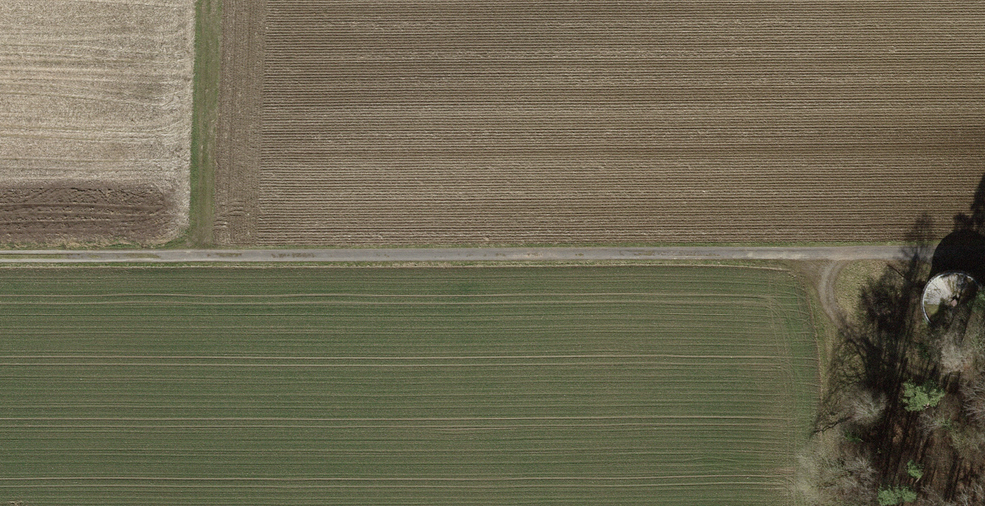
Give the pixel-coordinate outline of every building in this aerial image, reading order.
[(938,274),(924,292),(922,301),(927,317),(937,328),(953,333),(970,329),(980,317),(984,304),(984,302),(983,292),(970,275),(938,274)]
